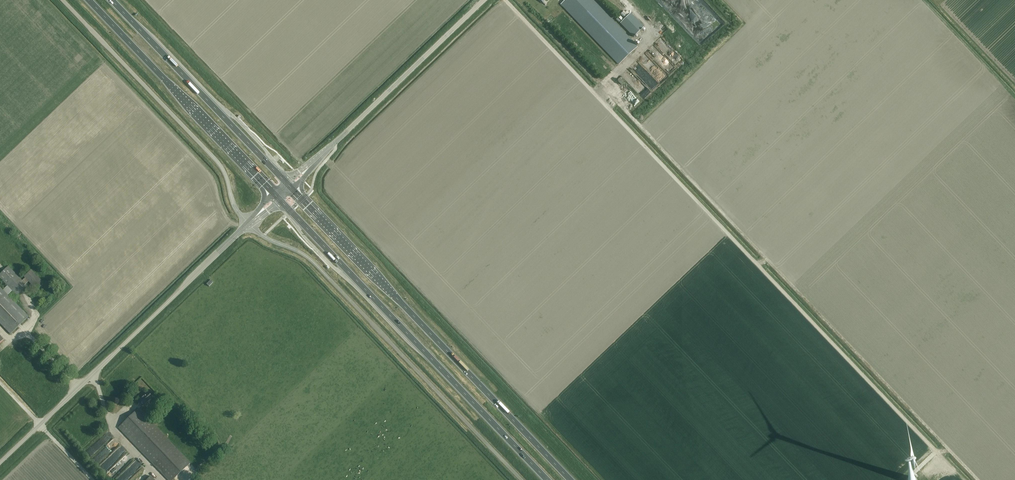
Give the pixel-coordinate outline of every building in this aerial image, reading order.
[(593,0),(566,0),(561,4),(619,64),(638,46),(593,0)] [(644,27),(631,13),(621,23),(634,37),(644,27)] [(676,55),(658,38),(654,42),(672,59),(676,55)] [(664,56),(658,50),(655,53),(649,47),(646,50),(659,61),(664,56)] [(649,85),(656,79),(653,75),(651,77),(647,73),(642,77),(649,85)] [(22,281),(8,266),(6,268),(0,274),(0,278),(7,286),(5,288),(3,290),(0,287),(0,323),(10,334),(28,316),(8,295),(12,291),(17,295),(27,285),(26,284),(22,281)] [(22,281),(26,284),(29,281),(36,289),(43,282),(31,270),(25,277),(26,278),(22,281)] [(144,405),(139,409),(143,414),(148,409),(145,406),(153,398),(147,392),(139,400),(144,405)] [(143,414),(139,409),(138,409),(119,427),(169,479),(172,479),(190,463),(143,414)] [(96,462),(106,452),(102,447),(92,458),(96,462)]
